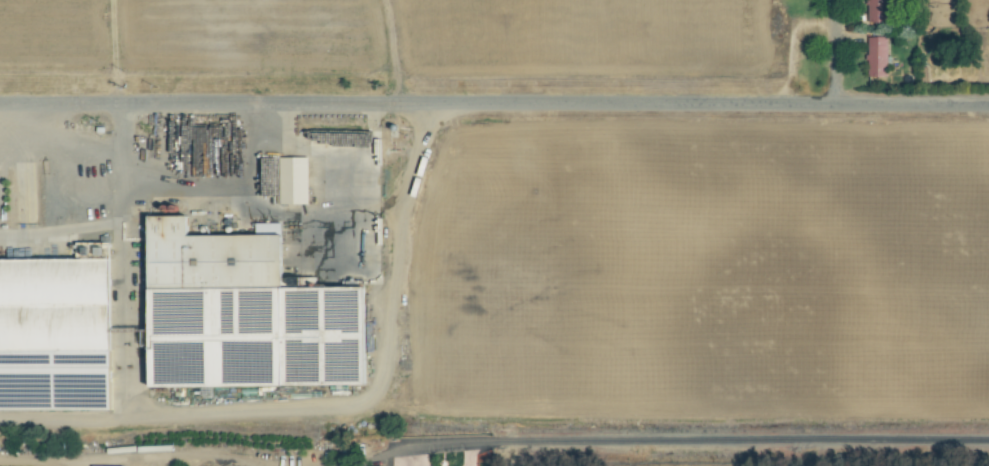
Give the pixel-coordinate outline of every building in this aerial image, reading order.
[(888,0),(869,0),(869,23),(889,23),(888,0)] [(868,38),(868,78),(888,77),(888,37),(868,38)] [(309,204),(308,156),(280,156),(281,204),(309,204)] [(153,385),(344,383),(344,381),(355,381),(355,376),(361,376),(361,382),(369,382),(368,285),(312,286),(312,276),(292,276),(293,285),(287,285),(286,233),(191,234),(190,214),(151,215),(153,385)] [(86,335),(98,341),(115,336),(113,242),(111,242),(0,277),(0,362),(86,335)]
